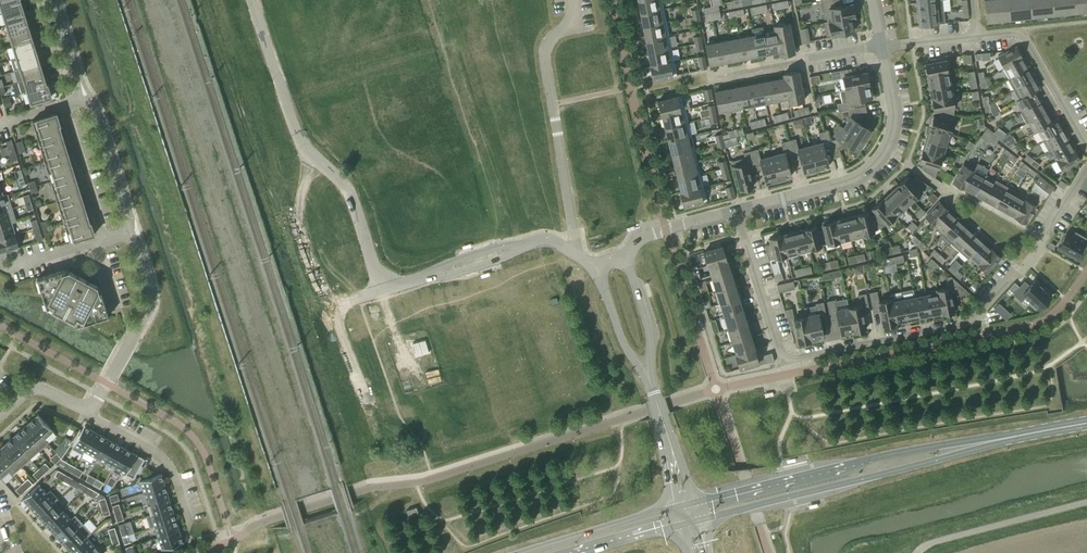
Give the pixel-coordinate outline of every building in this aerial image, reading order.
[(20,0),(3,0),(0,1),(0,3),(3,12),(22,6),(20,0)] [(283,3),(286,15),(306,8),(303,0),(293,0),(283,3)] [(366,9),(380,5),(378,0),(363,0),(366,9)] [(637,0),(639,9),(640,9),(641,13),(663,9),(662,0),(638,0),(637,0)] [(836,0),(827,0),(821,1),(823,10),(825,10),(827,21),(827,22),(853,17),(855,17),(852,3),(837,6),(836,0)] [(917,2),(918,13),(943,11),(942,0),(933,0),(917,2)] [(1086,9),(1086,0),(984,0),(986,20),(1086,9)] [(589,1),(570,5),(572,15),(591,11),(589,1)] [(26,17),(22,6),(3,12),(6,23),(26,17)] [(306,8),(286,15),(290,26),(309,19),(306,8)] [(693,17),(699,15),(698,8),(691,10),(693,17)] [(663,9),(641,13),(642,17),(641,17),(642,26),(666,22),(663,9)] [(591,11),(572,15),(573,24),(593,21),(591,11)] [(943,11),(918,13),(919,25),(944,23),(943,11)] [(701,22),(699,15),(693,17),(694,23),(701,22)] [(29,29),(26,17),(6,23),(10,35),(29,29)] [(827,22),(827,21),(824,22),(827,36),(830,35),(831,37),(843,35),(842,33),(854,30),(853,23),(854,23),(853,17),(827,22)] [(309,19),(290,26),(294,37),(313,30),(309,19)] [(593,21),(573,25),(575,34),(595,30),(593,21)] [(666,22),(642,26),(644,36),(646,35),(646,39),(668,35),(666,22)] [(777,40),(791,37),(789,23),(774,26),(775,31),(777,40)] [(802,42),(810,41),(807,28),(800,29),(802,42)] [(33,40),(29,29),(10,35),(13,46),(33,40)] [(313,30),(294,37),(298,48),(317,42),(313,30)] [(595,30),(575,34),(577,44),(597,40),(595,30)] [(777,40),(775,31),(763,33),(767,53),(779,51),(777,40)] [(767,53),(763,33),(752,35),(756,55),(767,53)] [(668,35),(646,39),(647,43),(646,43),(648,53),(671,48),(668,35)] [(695,43),(702,42),(700,35),(693,37),(695,43)] [(756,55),(752,35),(740,38),(744,58),(756,55)] [(794,52),(791,37),(777,40),(779,51),(780,55),(794,52)] [(744,58),(740,38),(729,40),(733,60),(744,58)] [(36,51),(33,40),(13,46),(17,57),(36,51)] [(597,40),(577,44),(579,53),(599,50),(597,40)] [(733,60),(729,40),(718,42),(721,62),(733,60)] [(317,42),(298,48),(301,59),(321,53),(317,42)] [(702,42),(695,43),(696,50),(703,49),(702,42)] [(721,62),(718,42),(705,44),(709,64),(721,62)] [(1004,68),(1022,58),(1016,47),(998,57),(1004,68)] [(674,61),(671,48),(648,53),(649,62),(651,61),(651,65),(652,66),(674,61)] [(599,50),(579,53),(581,63),(583,62),(601,59),(599,50)] [(14,70),(20,68),(40,62),(36,51),(17,57),(11,59),(14,70)] [(321,53),(301,59),(305,71),(324,64),(321,53)] [(948,72),(948,71),(945,57),(930,59),(931,63),(925,64),(927,76),(948,72)] [(1028,68),(1022,58),(1004,68),(1009,78),(1010,78),(1028,68)] [(601,59),(583,63),(585,72),(605,68),(603,59),(601,59)] [(652,66),(651,65),(650,65),(652,75),(653,75),(654,79),(676,75),(674,61),(652,66)] [(40,62),(20,68),(24,79),(43,73),(40,62)] [(324,64),(305,71),(309,82),(328,75),(324,64)] [(605,68),(585,72),(587,82),(607,78),(605,68)] [(1010,78),(1009,78),(1007,79),(1013,89),(1034,78),(1028,68),(1010,78)] [(845,89),(871,84),(869,76),(868,76),(867,72),(848,76),(847,69),(831,72),(832,80),(843,77),(845,89)] [(786,88),(801,86),(798,71),(783,74),(784,78),(786,88)] [(950,71),(948,71),(948,72),(927,76),(929,87),(952,83),(950,71)] [(969,80),(975,79),(974,71),(967,72),(969,80)] [(24,79),(24,80),(18,82),(21,93),(28,91),(27,91),(47,85),(46,84),(43,73),(24,79)] [(328,75),(309,82),(312,93),(332,86),(328,75)] [(820,82),(819,76),(810,77),(811,84),(820,82)] [(607,78),(587,82),(589,91),(609,87),(607,78)] [(784,78),(772,80),(776,100),(788,98),(786,88),(784,78)] [(1013,89),(1019,99),(1019,100),(1035,91),(1040,89),(1034,78),(1013,89)] [(977,87),(975,79),(969,80),(970,88),(977,87)] [(776,100),(772,80),(761,82),(765,102),(776,100)] [(761,82),(749,85),(753,105),(765,102),(761,82)] [(952,83),(929,87),(932,99),(952,95),(955,95),(952,83)] [(27,91),(28,91),(31,102),(51,96),(48,84),(46,84),(47,85),(27,91)] [(839,91),(842,102),(837,103),(838,112),(849,109),(855,108),(855,107),(853,101),(872,97),(871,93),(872,93),(871,84),(845,89),(839,91)] [(749,85),(738,87),(742,107),(753,105),(749,85)] [(332,86),(312,93),(316,104),(335,98),(332,86)] [(801,86),(786,88),(788,98),(789,103),(804,100),(801,86)] [(609,87),(589,91),(591,103),(611,99),(609,87)] [(738,87),(726,89),(730,109),(742,107),(738,87)] [(711,88),(704,90),(706,100),(713,99),(711,88)] [(730,109),(726,89),(715,91),(718,111),(730,109)] [(972,100),(979,98),(978,91),(971,92),(972,100)] [(1019,100),(1019,99),(1016,101),(1022,111),(1040,101),(1035,91),(1019,100)] [(823,94),(824,101),(831,100),(830,93),(823,94)] [(662,114),(684,109),(681,95),(659,101),(660,105),(659,105),(661,115),(663,115),(662,114)] [(952,95),(932,99),(934,111),(940,110),(939,113),(954,115),(954,107),(952,95)] [(12,106),(9,97),(2,99),(5,108),(12,106)] [(335,98),(316,104),(320,116),(339,109),(335,98)] [(1022,111),(1020,112),(1026,123),(1028,122),(1046,111),(1040,101),(1022,111)] [(709,116),(716,115),(714,104),(707,106),(709,116)] [(849,109),(850,117),(843,127),(866,141),(870,134),(869,133),(871,130),(855,120),(859,115),(867,113),(865,105),(855,107),(855,108),(849,109)] [(810,113),(810,112),(808,106),(801,108),(802,115),(810,113)] [(802,115),(801,108),(793,110),(795,117),(802,115)] [(662,114),(663,115),(663,118),(662,118),(664,127),(687,122),(684,109),(662,114)] [(1052,122),(1052,121),(1046,111),(1028,122),(1034,132),(1037,131),(1036,130),(1052,122)] [(780,114),(781,120),(789,118),(787,112),(780,114)] [(38,141),(62,134),(59,125),(60,124),(57,113),(32,120),(38,141)] [(933,115),(929,127),(949,133),(953,122),(954,115),(939,113),(939,117),(933,115)] [(781,120),(780,114),(772,116),(774,122),(781,120)] [(716,115),(709,116),(710,123),(717,122),(716,115)] [(803,119),(805,127),(812,124),(810,117),(803,119)] [(977,127),(984,125),(983,117),(976,119),(977,127)] [(764,118),(757,120),(759,126),(766,124),(764,118)] [(793,128),(802,125),(800,119),(791,121),(793,128)] [(1057,119),(1052,121),(1052,122),(1036,130),(1037,131),(1042,141),(1063,129),(1057,119)] [(759,126),(757,120),(749,122),(751,128),(759,126)] [(687,122),(664,127),(667,137),(668,136),(669,140),(691,135),(687,122)] [(742,127),(735,129),(736,136),(744,134),(742,127)] [(837,138),(830,140),(829,140),(831,146),(830,146),(833,157),(841,154),(839,147),(842,141),(858,151),(860,147),(861,148),(866,141),(843,127),(837,138)] [(929,127),(926,138),(945,145),(949,133),(929,127)] [(348,128),(329,134),(333,146),(352,140),(348,128)] [(987,128),(984,132),(990,137),(994,132),(987,128)] [(736,136),(735,129),(727,131),(729,138),(730,137),(736,136)] [(1063,129),(1042,141),(1048,151),(1051,150),(1050,150),(1068,140),(1063,129)] [(829,140),(830,140),(827,130),(819,132),(822,142),(810,146),(817,171),(825,168),(824,167),(829,166),(824,148),(830,146),(831,146),(829,140)] [(747,140),(755,138),(753,132),(746,134),(747,140)] [(990,137),(984,132),(980,137),(987,141),(990,137)] [(1000,137),(994,132),(990,137),(996,142),(1000,137)] [(62,134),(38,141),(45,161),(68,154),(62,134)] [(716,142),(723,140),(721,134),(715,135),(716,142)] [(691,135),(669,140),(670,144),(668,144),(671,153),(694,148),(691,135)] [(735,136),(723,139),(725,147),(738,144),(735,136)] [(996,142),(990,137),(987,141),(993,146),(996,142)] [(817,171),(810,146),(798,149),(795,138),(788,140),(792,156),(799,155),(804,173),(808,171),(808,173),(817,171)] [(926,138),(922,149),(942,156),(945,145),(926,138)] [(1010,148),(1013,143),(1007,139),(1004,143),(1010,148)] [(352,140),(333,146),(336,157),(356,151),(352,140)] [(725,147),(723,140),(716,142),(718,149),(725,147)] [(792,156),(788,140),(781,142),(784,152),(772,156),(779,181),(787,179),(786,177),(791,176),(786,158),(792,156)] [(971,151),(975,144),(969,140),(965,147),(971,151)] [(1074,150),(1068,140),(1050,150),(1051,150),(1056,160),(1074,150)] [(1013,143),(1010,148),(1016,153),(1019,148),(1013,143)] [(694,148),(671,153),(673,162),(674,162),(675,166),(697,161),(694,148)] [(1008,158),(1011,153),(1005,148),(1002,153),(1008,158)] [(758,149),(750,150),(755,166),(761,165),(766,183),(770,181),(771,183),(779,181),(772,156),(760,159),(758,149)] [(942,156),(922,149),(918,161),(924,163),(922,169),(935,178),(935,177),(942,156)] [(743,152),(744,157),(732,161),(740,191),(749,189),(749,187),(753,186),(748,168),(755,166),(750,150),(743,152)] [(1074,150),(1056,160),(1062,170),(1080,160),(1074,150)] [(356,151),(336,157),(340,168),(359,162),(356,151)] [(960,163),(964,156),(958,153),(954,160),(960,163)] [(1018,158),(1011,153),(1008,158),(1014,162),(1018,158)] [(74,174),(68,154),(45,161),(51,181),(74,174)] [(1030,163),(1033,159),(1027,154),(1024,159),(1030,163)] [(1033,159),(1030,163),(1036,168),(1040,164),(1033,159)] [(720,169),(727,167),(725,160),(719,162),(720,169)] [(697,161),(675,166),(676,170),(675,170),(677,179),(700,174),(697,161)] [(359,162),(340,168),(344,179),(363,173),(359,162)] [(978,163),(973,170),(974,171),(964,189),(974,194),(984,176),(985,174),(988,169),(978,163)] [(1027,172),(1030,168),(1024,163),(1021,167),(1027,172)] [(964,189),(974,171),(963,165),(953,183),(964,189)] [(730,177),(727,167),(720,169),(723,179),(730,177)] [(1030,168),(1027,172),(1033,177),(1036,173),(1030,168)] [(17,178),(23,177),(21,169),(15,171),(17,178)] [(943,179),(943,180),(949,183),(953,176),(947,172),(943,179)] [(363,173),(344,179),(347,191),(367,184),(363,173)] [(81,194),(74,174),(51,181),(57,201),(81,194)] [(704,187),(700,174),(677,179),(679,188),(681,188),(682,191),(682,192),(704,187)] [(985,174),(984,176),(974,194),(984,200),(995,180),(985,174)] [(1048,182),(1040,175),(1034,183),(1042,190),(1044,191),(1048,182)] [(899,184),(913,199),(928,186),(928,185),(916,176),(912,180),(908,176),(899,184)] [(25,184),(23,177),(17,178),(20,186),(25,184)] [(1006,186),(995,180),(984,200),(994,206),(1006,186)] [(1064,189),(1067,184),(1060,180),(1057,184),(1064,189)] [(367,184),(347,191),(351,202),(370,195),(367,184)] [(913,199),(899,184),(890,192),(904,208),(904,207),(913,199)] [(728,198),(735,196),(732,186),(725,187),(728,198)] [(1006,186),(994,206),(1004,212),(1015,194),(1016,192),(1006,186)] [(682,192),(682,191),(680,191),(683,201),(684,201),(685,205),(707,200),(704,187),(682,192)] [(890,192),(881,200),(895,216),(897,218),(906,209),(904,207),(904,208),(890,192)] [(938,198),(933,193),(928,199),(933,204),(938,198)] [(25,203),(31,201),(28,194),(23,196),(25,203)] [(81,194),(57,201),(63,221),(87,214),(81,194)] [(1025,199),(1015,194),(1004,212),(1015,217),(1025,199)] [(3,196),(3,197),(0,198),(0,211),(12,208),(11,207),(7,195),(3,196)] [(370,195),(351,202),(355,213),(357,213),(374,207),(370,195)] [(1025,199),(1015,217),(1025,223),(1036,205),(1025,199)] [(895,216),(881,200),(872,209),(877,213),(873,215),(880,228),(886,224),(895,216)] [(31,201),(25,203),(27,211),(33,209),(31,201)] [(934,225),(948,210),(939,202),(925,217),(934,225)] [(374,207),(357,213),(361,224),(380,217),(376,206),(374,207)] [(920,218),(925,212),(920,207),(915,213),(920,218)] [(0,211),(0,225),(11,222),(15,221),(12,208),(0,211)] [(957,218),(948,210),(934,225),(943,233),(957,218)] [(869,211),(857,215),(862,235),(863,235),(874,231),(880,228),(873,215),(870,217),(869,211)] [(87,214),(63,221),(70,242),(94,234),(91,223),(90,223),(87,214)] [(857,215),(846,218),(851,240),(863,237),(863,235),(862,235),(857,215)] [(380,217),(361,224),(364,235),(384,228),(380,217)] [(846,218),(834,221),(839,241),(840,243),(851,240),(846,218)] [(943,233),(941,235),(950,243),(966,225),(957,218),(943,233)] [(33,228),(39,226),(36,219),(30,221),(33,228)] [(824,229),(821,230),(824,245),(839,241),(834,221),(829,222),(828,220),(822,222),(823,224),(822,224),(824,229)] [(912,232),(917,226),(912,221),(907,227),(912,232)] [(11,222),(0,225),(0,239),(15,234),(15,233),(14,233),(11,222)] [(966,225),(950,243),(959,251),(974,233),(966,225)] [(39,226),(33,228),(35,236),(41,234),(39,226)] [(816,226),(804,229),(809,249),(810,249),(824,245),(821,230),(818,231),(816,226)] [(384,228),(364,235),(368,246),(387,240),(384,228)] [(804,229),(793,232),(799,254),(810,251),(810,249),(809,249),(804,229)] [(799,254),(793,232),(781,235),(787,255),(786,255),(787,257),(799,254)] [(974,233),(959,251),(968,259),(970,257),(969,257),(983,241),(974,233)] [(1085,244),(1066,233),(1057,248),(1076,258),(1085,244)] [(15,234),(0,239),(0,253),(1,253),(1,252),(18,247),(18,248),(19,247),(18,246),(15,235),(15,234)] [(787,255),(781,235),(769,238),(771,244),(764,246),(769,260),(786,255),(787,255)] [(916,245),(920,241),(914,235),(911,240),(916,245)] [(387,240),(368,246),(372,257),(391,251),(387,240)] [(926,246),(920,241),(916,245),(922,250),(926,246)] [(992,249),(983,241),(969,257),(970,257),(978,264),(992,249)] [(1056,245),(1050,241),(1047,245),(1053,250),(1056,245)] [(899,245),(891,247),(892,254),(900,252),(899,245)] [(708,265),(726,259),(722,246),(703,252),(708,265)] [(892,254),(891,247),(883,249),(884,255),(892,254)] [(910,257),(918,255),(916,248),(908,250),(910,257)] [(936,258),(940,254),(934,249),(930,253),(936,258)] [(1001,257),(992,249),(978,264),(987,273),(1001,257)] [(391,251),(372,257),(375,268),(395,262),(391,251)] [(863,253),(855,255),(857,262),(865,260),(863,253)] [(946,259),(940,254),(936,258),(942,263),(946,259)] [(857,262),(855,255),(847,257),(849,264),(857,262)] [(902,255),(894,256),(896,264),(904,262),(902,255)] [(896,264),(894,256),(886,258),(888,265),(896,264)] [(933,269),(937,264),(931,258),(927,263),(933,269)] [(726,259),(708,265),(712,278),(730,272),(726,259)] [(837,259),(829,261),(830,268),(839,266),(837,259)] [(830,268),(829,261),(821,263),(822,270),(830,268)] [(395,262),(375,268),(379,279),(399,273),(395,262)] [(855,274),(863,273),(861,265),(854,267),(855,274)] [(953,274),(957,270),(951,265),(948,269),(953,274)] [(810,266),(802,268),(804,275),(812,273),(810,266)] [(44,288),(41,289),(45,302),(48,301),(55,304),(52,309),(54,310),(54,309),(63,314),(63,315),(64,315),(73,319),(73,320),(74,321),(77,316),(84,319),(85,323),(97,319),(96,315),(106,312),(107,316),(109,315),(108,314),(100,286),(99,285),(98,285),(98,287),(92,283),(91,285),(88,283),(89,281),(88,280),(87,281),(78,276),(78,275),(77,275),(67,270),(68,270),(68,268),(66,269),(39,277),(37,278),(38,279),(41,278),(44,288)] [(804,275),(802,268),(794,270),(796,276),(804,275)] [(820,275),(821,281),(841,277),(840,270),(832,271),(820,275)] [(957,270),(953,274),(959,279),(963,275),(957,270)] [(699,272),(695,274),(697,282),(708,279),(707,275),(701,277),(699,272)] [(730,272),(712,278),(716,291),(734,285),(730,272)] [(775,281),(783,279),(781,272),(773,275),(775,281)] [(399,273),(379,279),(383,291),(402,284),(399,273)] [(941,312),(941,314),(946,313),(946,314),(954,313),(951,293),(966,290),(951,276),(947,277),(949,287),(937,290),(941,312)] [(779,292),(795,288),(793,280),(777,284),(779,292)] [(1024,281),(1013,294),(1021,301),(1025,297),(1038,309),(1051,295),(1042,288),(1043,287),(1042,287),(1039,285),(1039,284),(1035,281),(1030,286),(1024,281)] [(737,283),(734,285),(716,291),(720,303),(738,298),(736,292),(740,291),(737,282),(737,283)] [(1015,282),(1007,290),(1011,294),(1019,286),(1015,282)] [(974,293),(978,289),(972,283),(968,287),(974,293)] [(402,284),(383,291),(387,302),(406,296),(402,284)] [(913,289),(901,291),(907,319),(918,317),(914,294),(913,289)] [(937,290),(925,292),(930,315),(941,312),(937,290)] [(895,322),(891,299),(879,301),(877,291),(869,292),(872,309),(879,307),(883,327),(892,325),(892,324),(896,323),(896,322),(895,322)] [(890,294),(891,299),(895,322),(896,322),(907,319),(901,291),(890,294)] [(930,315),(925,292),(914,294),(918,317),(930,315)] [(860,305),(848,307),(853,333),(862,331),(861,330),(866,329),(862,311),(869,309),(866,293),(858,295),(860,305)] [(742,310),(738,298),(720,303),(724,316),(742,310)] [(848,307),(846,298),(834,301),(834,299),(826,301),(830,317),(837,316),(840,334),(845,333),(845,335),(853,333),(848,307)] [(816,307),(804,310),(806,316),(811,341),(819,340),(819,338),(823,337),(820,319),(827,318),(823,302),(816,303),(816,307)] [(999,303),(994,308),(1000,314),(1005,309),(999,303)] [(811,341),(806,316),(794,318),(792,308),(784,309),(789,325),(794,324),(798,343),(802,342),(803,343),(811,341)] [(742,310),(724,316),(728,329),(746,323),(742,310)] [(710,321),(712,329),(713,333),(719,332),(715,320),(710,321)] [(746,323),(728,329),(732,342),(750,336),(746,323)] [(750,336),(732,342),(736,354),(754,349),(752,343),(756,342),(753,334),(753,335),(750,336)] [(758,362),(754,349),(736,354),(740,368),(758,362)] [(44,439),(45,439),(53,431),(50,428),(50,427),(37,413),(37,414),(29,422),(44,439)] [(29,422),(20,430),(39,451),(48,443),(45,439),(44,439),(29,422)] [(83,454),(85,451),(84,451),(95,432),(85,426),(85,425),(72,448),(83,454)] [(39,451),(20,430),(11,438),(30,459),(39,451)] [(95,432),(84,451),(85,451),(95,456),(105,437),(95,432)] [(105,437),(95,456),(105,462),(115,443),(105,437)] [(11,438),(3,446),(21,466),(30,459),(11,438)] [(68,448),(71,442),(65,439),(61,445),(68,448)] [(126,449),(115,443),(105,462),(115,468),(126,449)] [(3,446),(0,448),(0,460),(9,471),(12,475),(21,466),(3,446)] [(126,449),(115,468),(125,473),(125,474),(126,474),(133,478),(137,472),(139,473),(142,466),(140,465),(144,459),(136,455),(137,454),(136,454),(126,449)] [(51,457),(56,463),(61,458),(56,453),(51,457)] [(0,460),(0,478),(0,479),(9,471),(0,460)] [(71,464),(67,470),(72,473),(75,467),(71,464)] [(43,465),(39,468),(44,474),(48,470),(43,465)] [(80,469),(75,467),(72,473),(77,475),(80,469)] [(44,474),(39,468),(35,472),(40,477),(44,474)] [(65,474),(60,471),(57,477),(62,480),(65,474)] [(70,477),(65,474),(62,480),(66,483),(70,477)] [(144,492),(165,486),(161,475),(162,474),(139,481),(140,481),(144,492)] [(96,478),(91,476),(88,482),(92,484),(96,478)] [(112,487),(117,479),(111,476),(106,484),(112,487)] [(96,478),(92,484),(97,487),(101,481),(96,478)] [(25,480),(21,484),(26,489),(30,486),(25,480)] [(31,508),(47,493),(39,485),(40,484),(39,483),(22,499),(22,500),(23,499),(31,508)] [(82,483),(79,490),(83,492),(84,492),(87,486),(82,483)] [(26,489),(21,484),(17,487),(22,493),(26,489)] [(84,492),(83,492),(88,495),(91,489),(87,486),(84,492)] [(168,497),(165,486),(144,492),(147,503),(168,497)] [(51,490),(47,493),(31,508),(39,516),(55,502),(59,499),(51,490)] [(111,502),(118,500),(115,494),(109,496),(111,502)] [(168,497),(147,503),(151,514),(172,508),(168,497)] [(55,502),(39,516),(46,525),(63,511),(55,502)] [(416,507),(406,510),(408,516),(418,513),(416,507)] [(172,508),(151,514),(145,516),(149,528),(155,526),(154,526),(175,519),(172,508)] [(70,519),(63,511),(46,525),(54,534),(70,519)] [(75,515),(70,519),(54,534),(62,543),(83,524),(75,515)] [(179,530),(175,519),(154,526),(155,526),(158,537),(179,530)] [(83,524),(62,543),(70,551),(86,537),(91,532),(83,524)] [(179,530),(158,537),(162,548),(161,548),(161,549),(183,542),(183,541),(182,541),(179,530)] [(86,537),(70,551),(72,552),(85,552),(94,545),(86,537)]
